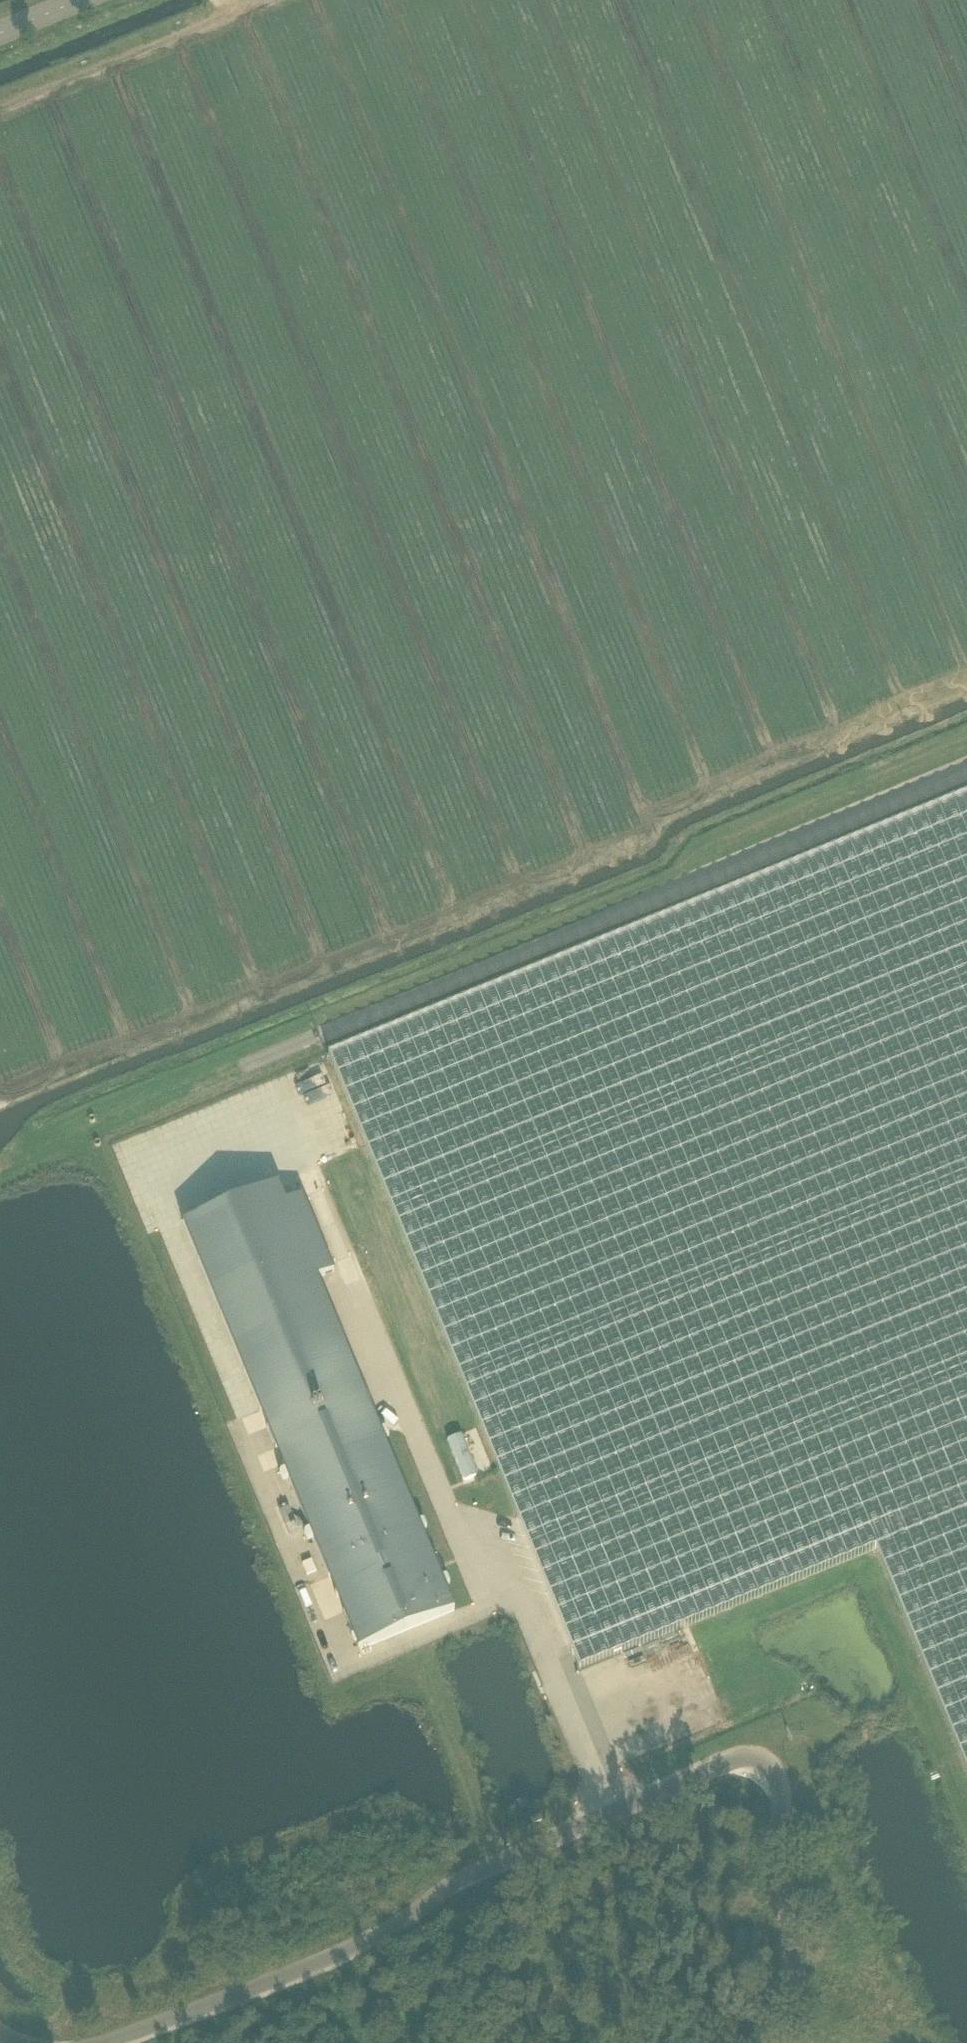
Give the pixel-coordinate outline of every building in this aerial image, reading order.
[(330,1058),(580,1671),(876,1550),(966,1773),(966,796),(330,1058)] [(185,1225),(361,1650),(456,1610),(281,1185),(185,1225)] [(462,1436),(448,1442),(464,1482),(478,1476),(462,1436)]
